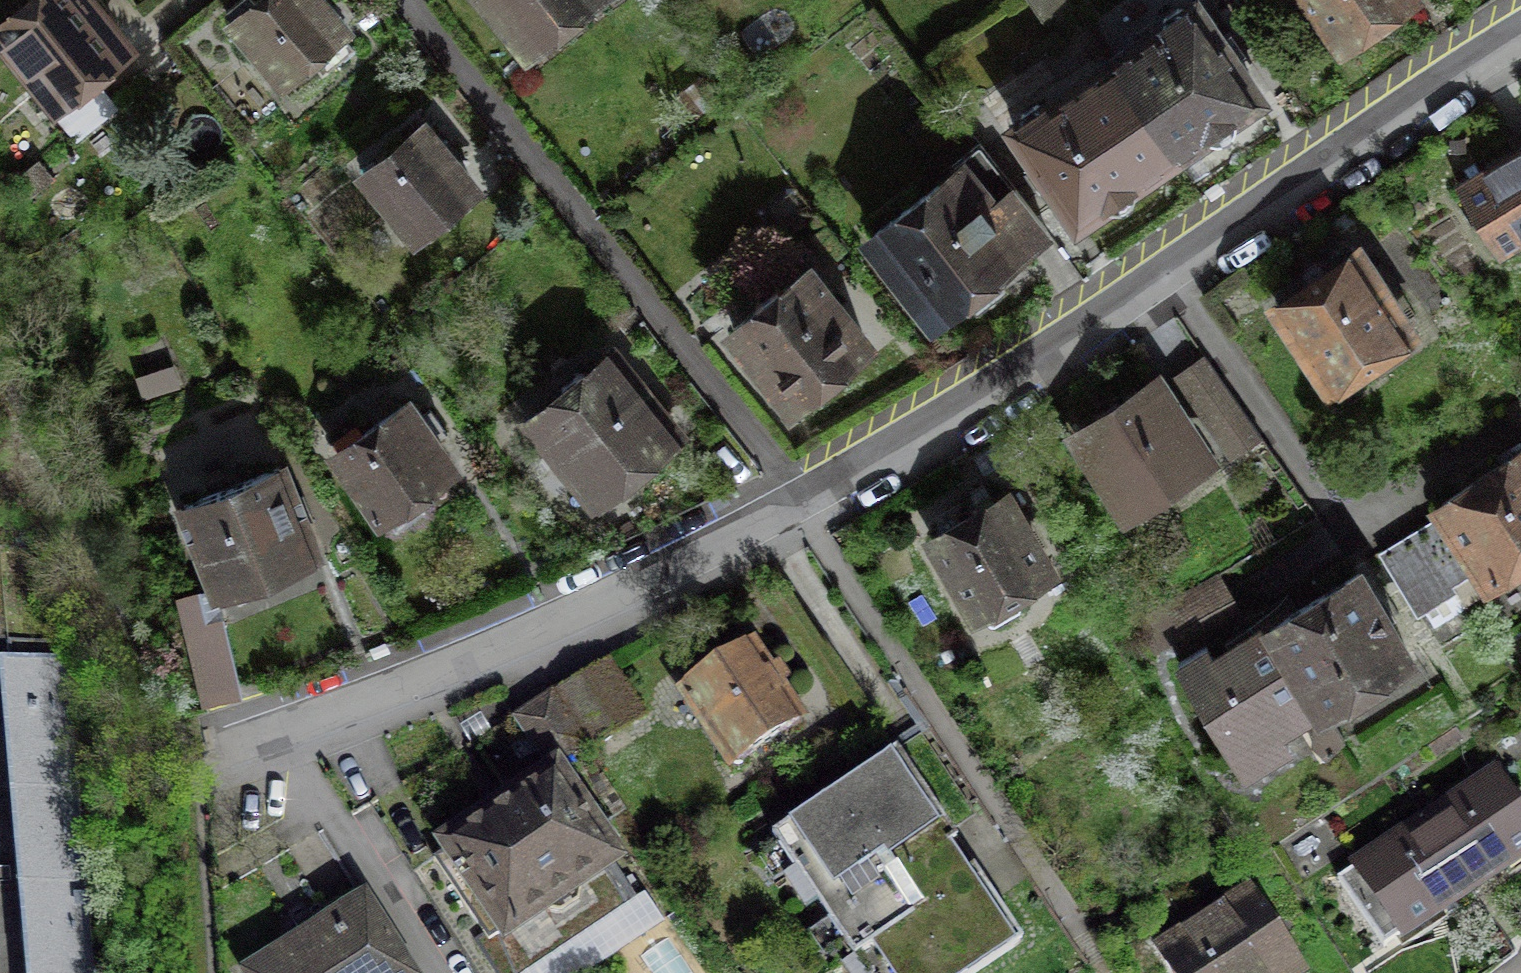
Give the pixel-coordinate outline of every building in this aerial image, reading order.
[(0,24),(0,32),(49,91),(40,98),(74,140),(116,105),(88,71),(122,43),(87,2),(89,0),(30,0),(0,24)] [(318,0),(261,0),(256,4),(253,0),(238,0),(224,12),(281,79),(309,55),(323,70),(352,45),(340,30),(342,28),(318,0)] [(527,47),(587,0),(489,0),(527,47)] [(1067,0),(1034,0),(1048,24),(1073,9),(1067,0)] [(1341,42),(1402,0),(1312,0),(1341,42)] [(1195,7),(1110,63),(1172,155),(1204,134),(1208,138),(1217,140),(1224,138),(1231,134),(1235,128),(1235,120),(1233,115),(1257,99),(1232,61),(1245,52),(1230,31),(1217,40),(1195,7)] [(1172,155),(1110,63),(1014,127),(1037,161),(1024,170),(1039,191),(1052,182),(1076,219),(1101,202),(1109,207),(1119,208),(1124,206),(1130,202),(1136,195),(1136,188),(1133,181),(1172,155)] [(440,147),(423,127),(364,176),(415,236),(473,187),(451,162),(460,154),(448,140),(440,147)] [(1046,229),(977,142),(952,162),(957,168),(870,237),(934,317),(964,293),(976,309),(1004,287),(992,271),(1046,229)] [(1457,185),(1499,255),(1520,242),(1520,146),(1457,185)] [(1409,329),(1357,252),(1276,306),(1328,384),(1334,380),(1342,392),(1375,370),(1367,357),(1409,329)] [(865,342),(807,270),(780,291),(776,286),(754,303),(758,308),(732,329),(791,401),(865,342)] [(1203,354),(1173,375),(1229,454),(1259,433),(1203,354)] [(670,429),(611,356),(585,376),(580,370),(557,388),(562,395),(531,420),(591,494),(596,489),(610,494),(628,479),(626,465),(670,429)] [(1129,503),(1197,457),(1153,391),(1119,413),(1085,435),(1129,503)] [(414,418),(405,404),(336,451),(381,517),(387,512),(395,524),(424,504),(416,492),(450,469),(426,434),(429,431),(418,415),(414,418)] [(1440,502),(1445,510),(1414,530),(1448,585),(1481,564),(1491,578),(1520,558),(1520,449),(1440,502)] [(278,468),(183,505),(219,594),(229,590),(239,601),(262,592),(262,577),(313,557),(278,468)] [(1046,569),(1005,497),(995,503),(988,491),(974,499),(981,510),(934,537),(975,609),(981,606),(991,622),(1021,605),(1011,589),(1046,569)] [(1448,585),(1414,530),(1379,552),(1417,612),(1452,590),(1448,585)] [(1357,574),(1272,626),(1322,706),(1406,654),(1357,574)] [(5,616),(9,661),(0,661),(0,682),(17,882),(85,876),(64,636),(57,637),(55,611),(5,616)] [(221,621),(187,628),(202,690),(236,682),(221,621)] [(1322,706),(1272,626),(1221,658),(1210,642),(1182,659),(1251,770),(1290,746),(1281,731),(1322,706)] [(764,670),(746,644),(683,687),(734,763),(799,719),(777,687),(780,685),(768,668),(764,670)] [(606,662),(551,695),(583,742),(586,747),(641,715),(606,662)] [(548,765),(583,742),(551,695),(517,717),(548,765)] [(1022,940),(950,833),(975,817),(922,734),(772,833),(795,868),(786,872),(806,906),(816,899),(854,954),(844,960),(852,972),(972,972),(1022,940)] [(613,856),(553,770),(449,841),(452,845),(434,857),(487,935),(491,940),(543,904),(549,909),(558,912),(568,909),(576,904),(581,896),(580,886),(577,881),(610,858),(613,856)] [(1425,820),(1472,889),(1507,866),(1504,862),(1520,851),(1520,811),(1495,773),(1425,820)] [(1472,889),(1425,820),(1357,866),(1401,932),(1438,907),(1440,910),(1472,889)] [(491,940),(487,935),(479,941),(501,972),(579,972),(662,915),(645,890),(637,896),(610,858),(577,881),(580,886),(581,896),(576,904),(568,909),(558,912),(549,909),(543,904),(491,940)] [(17,882),(25,972),(93,972),(85,876),(17,882)] [(358,888),(313,917),(318,926),(246,971),(247,972),(411,972),(358,888)] [(1249,888),(1158,947),(1174,972),(1299,972),(1302,971),(1249,888)]
